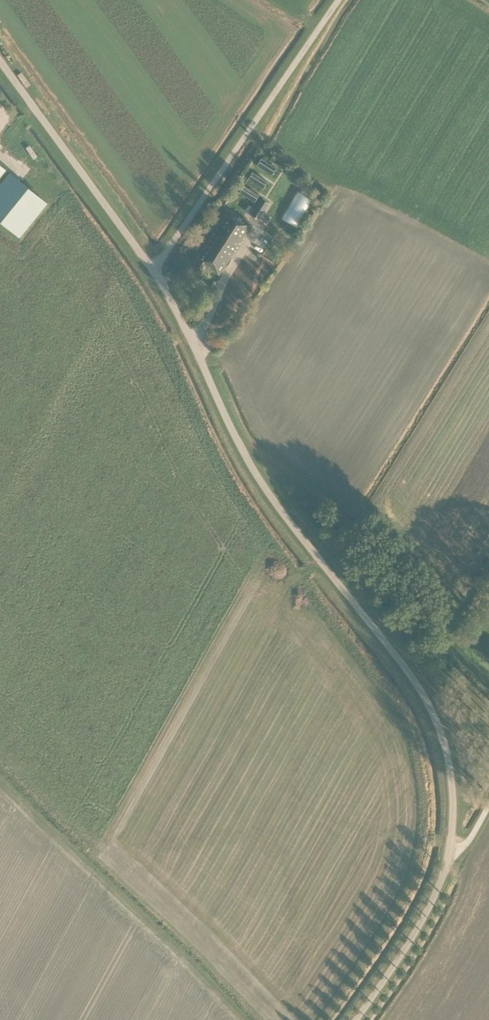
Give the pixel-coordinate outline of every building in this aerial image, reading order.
[(261,159),(257,167),(272,177),(276,169),(261,159)] [(252,173),(248,180),(263,190),(268,183),(252,173)] [(10,174),(0,186),(0,224),(19,239),(47,204),(10,174)] [(270,202),(277,188),(269,185),(263,198),(270,202)] [(239,193),(254,203),(259,196),(244,186),(239,193)] [(269,203),(261,198),(251,214),(259,219),(269,203)] [(206,266),(219,275),(252,227),(227,211),(200,252),(203,254),(195,265),(203,271),(206,266)] [(217,284),(212,280),(209,285),(214,289),(217,284)]
